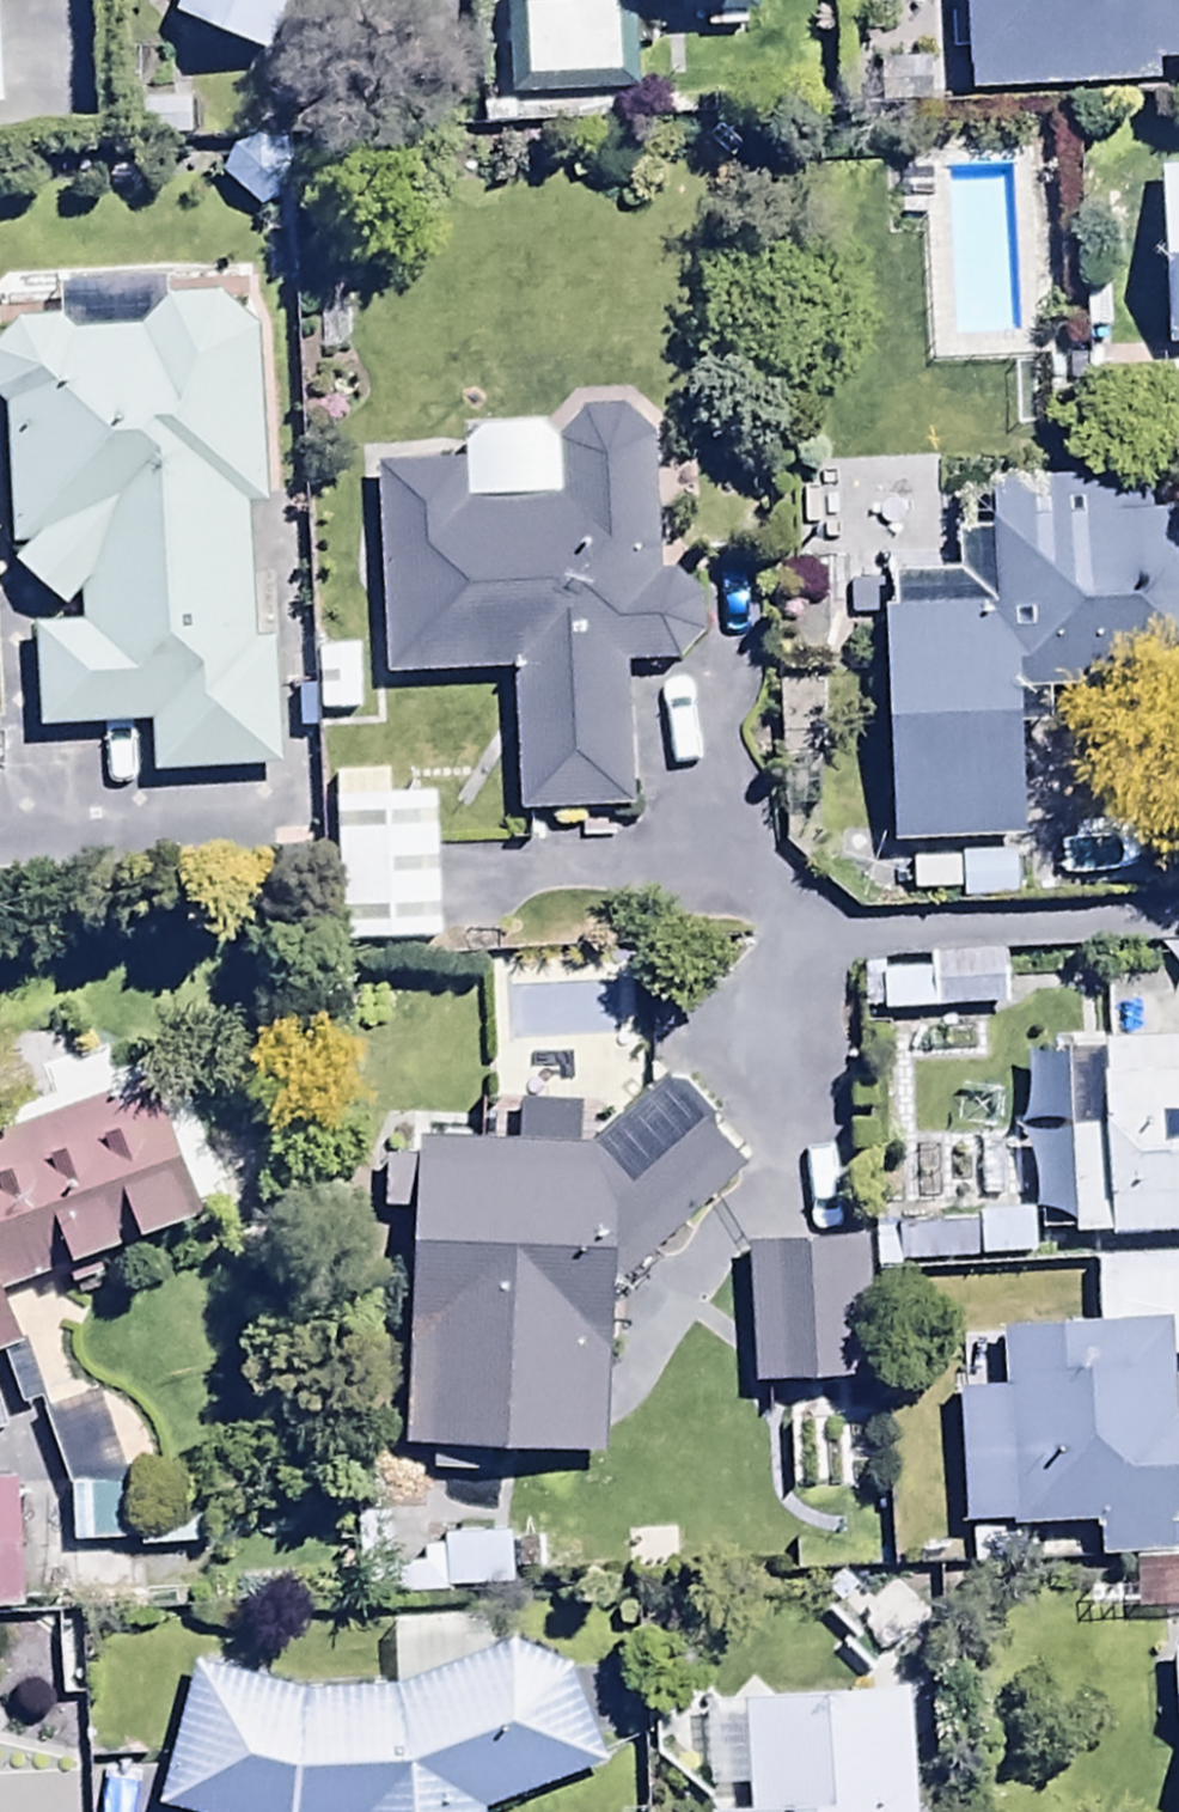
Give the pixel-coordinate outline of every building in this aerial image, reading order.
[(9,116),(2,0),(0,0),(0,116),(9,116)] [(296,0),(183,0),(171,31),(269,69),(296,0)] [(563,2),(503,2),(503,104),(635,104),(635,16),(767,16),(767,0),(563,0),(563,2)] [(962,96),(1158,92),(1157,65),(1178,64),(1178,0),(961,0),(962,96)] [(1157,173),(1163,353),(1178,352),(1178,173),(1157,173)] [(5,412),(12,555),(30,547),(10,572),(62,618),(82,599),(82,635),(37,635),(41,764),(147,763),(147,778),(283,776),(280,651),(255,651),(253,518),(264,517),(261,337),(224,300),(170,300),(145,337),(78,343),(62,329),(18,331),(0,352),(0,412),(5,412)] [(465,483),(378,483),(378,684),(513,684),(513,822),(628,822),(628,666),(698,666),(698,587),(661,587),(661,420),(557,420),(557,508),(465,508),(465,483)] [(896,617),(885,618),(894,851),(1015,847),(1009,704),(1178,697),(1178,485),(992,493),(993,541),(956,542),(957,585),(895,587),(896,617)] [(386,777),(336,780),(342,947),(437,944),(433,808),(387,809),(386,777)] [(915,869),(915,902),(1022,903),(1023,862),(964,861),(964,870),(915,869)] [(879,982),(882,1021),(1007,1011),(1003,955),(931,961),(932,977),(879,982)] [(1068,1242),(1178,1238),(1178,1049),(1107,1051),(1107,1059),(1063,1060),(1068,1242)] [(21,1357),(0,1294),(66,1273),(70,1284),(211,1239),(160,1082),(0,1134),(0,1363),(21,1357)] [(592,1153),(421,1145),(421,1167),(387,1166),(386,1221),(415,1222),(412,1356),(614,1364),(614,1302),(745,1172),(671,1084),(592,1153)] [(862,1251),(746,1255),(751,1399),(867,1395),(862,1251)] [(996,1335),(998,1401),(963,1402),(967,1541),(1099,1537),(1100,1561),(1178,1559),(1178,1396),(1177,1330),(996,1335)] [(514,1377),(416,1374),(414,1449),(512,1452),(514,1377)] [(0,1492),(0,1619),(24,1618),(21,1492),(0,1492)] [(448,1518),(358,1521),(360,1602),(512,1598),(511,1540),(449,1542),(448,1518)] [(306,1702),(197,1671),(157,1811),(158,1811),(501,1811),(606,1773),(576,1676),(508,1644),(395,1699),(306,1702)] [(699,1727),(704,1798),(743,1795),(744,1811),(912,1811),(905,1707),(738,1717),(739,1724),(699,1727)]
